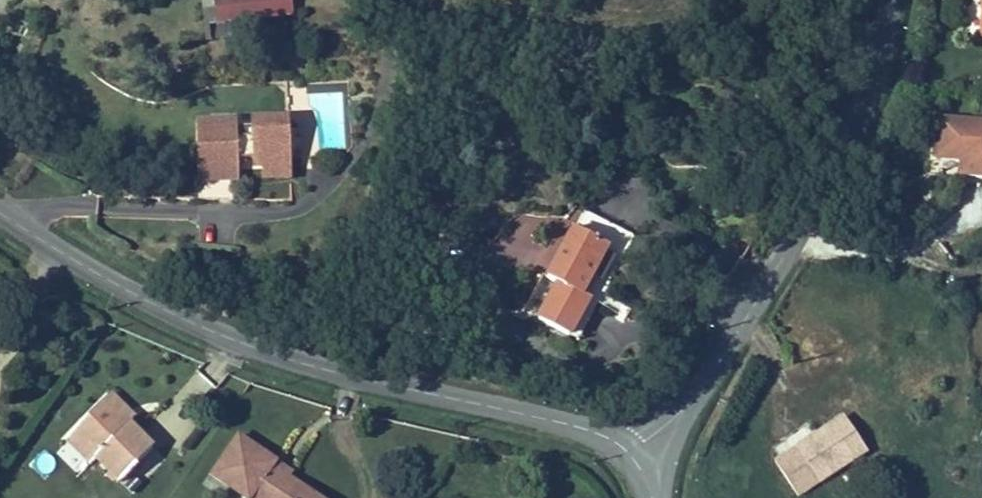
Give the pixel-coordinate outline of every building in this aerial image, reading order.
[(236,23),(233,0),(219,0),(222,25),(236,23)] [(236,23),(310,13),(309,0),(233,0),(236,23)] [(308,92),(310,148),(346,147),(344,91),(308,92)] [(235,109),(194,110),(197,171),(198,188),(291,190),(290,167),(287,107),(249,108),(250,114),(235,115),(235,109)] [(981,167),(981,114),(935,111),(931,164),(981,167)] [(558,276),(538,311),(573,329),(594,293),(584,288),(610,241),(577,222),(550,272),(558,276)] [(594,271),(605,277),(617,254),(606,248),(594,271)] [(114,386),(103,397),(130,420),(140,410),(114,386)] [(103,397),(75,427),(101,451),(125,473),(154,441),(130,420),(103,397)] [(837,403),(770,455),(799,493),(866,440),(837,403)] [(101,451),(75,427),(65,436),(92,461),(101,451)] [(236,431),(206,475),(239,497),(246,497),(248,494),(254,497),(313,497),(267,466),(274,457),(236,431)]
